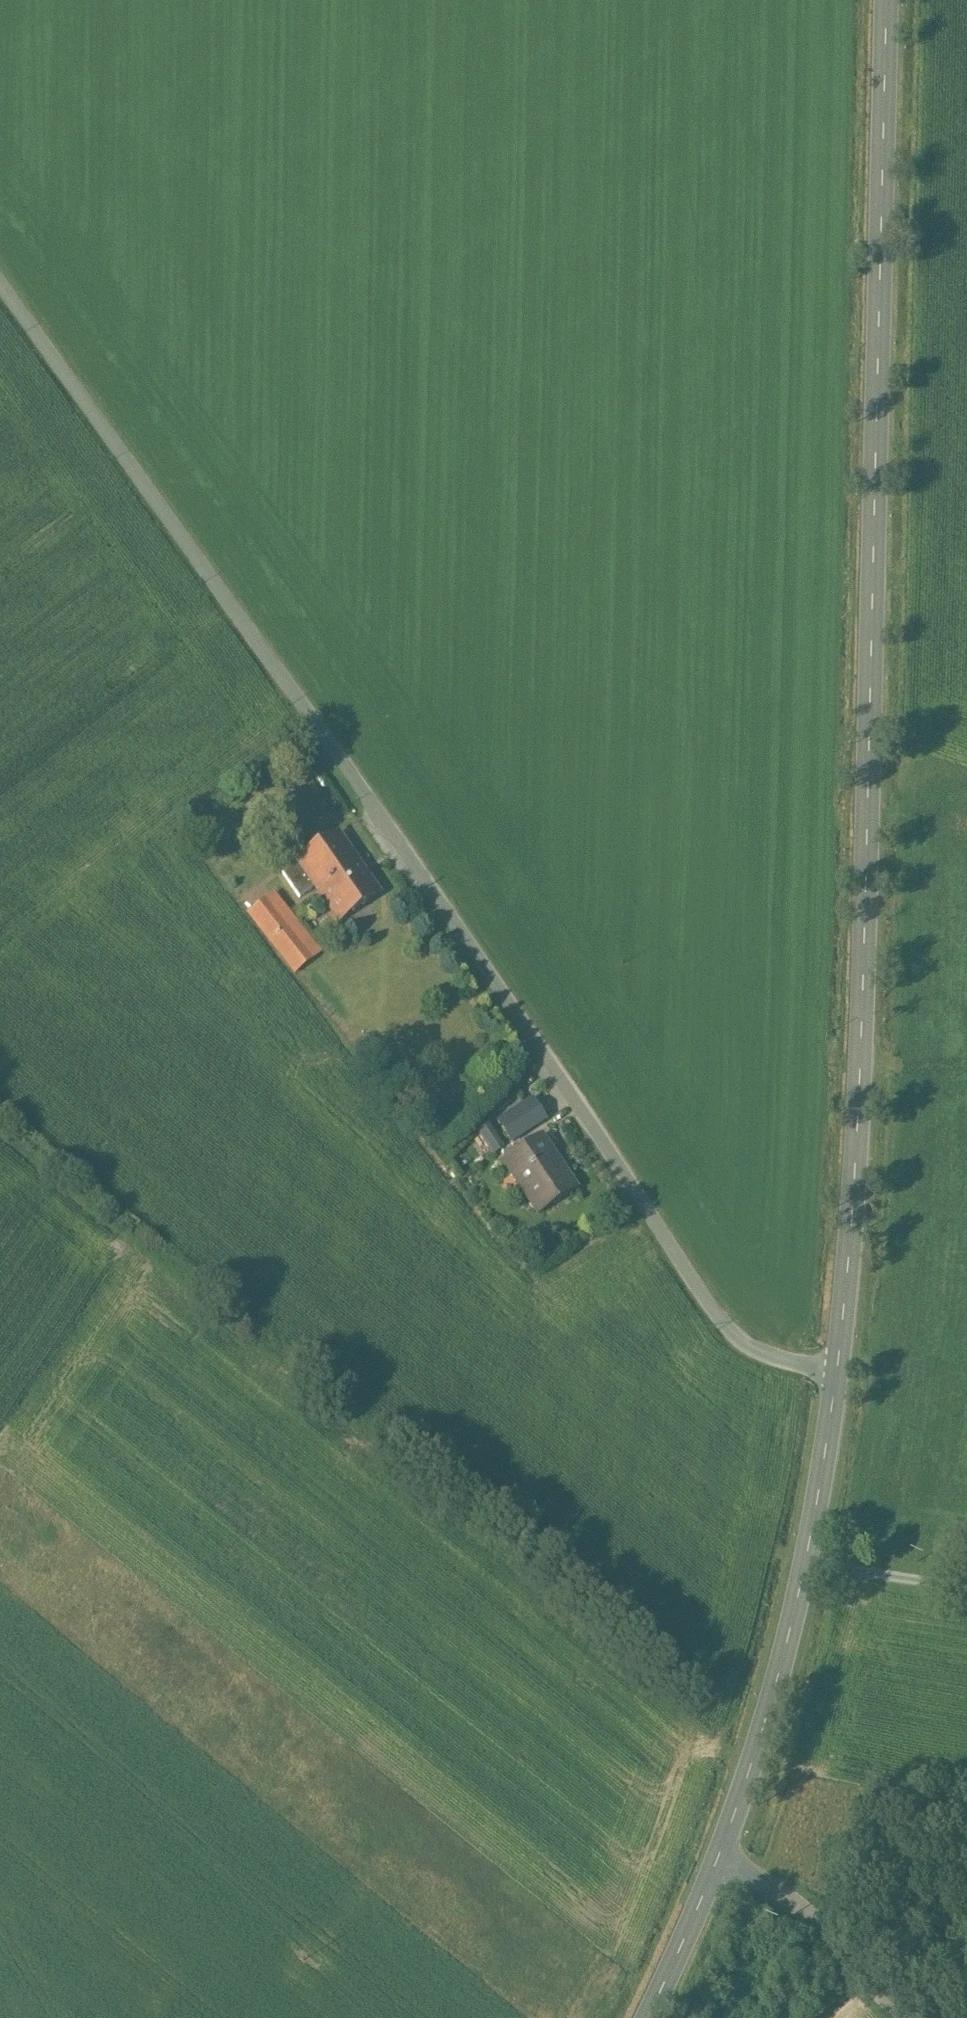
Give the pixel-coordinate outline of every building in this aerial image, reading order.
[(378,893),(337,834),(299,860),(316,886),(340,920),(378,893)] [(299,860),(282,872),(299,898),(316,886),(299,860)] [(307,948),(268,899),(250,913),(289,963),(307,948)] [(531,1099),(498,1122),(511,1142),(545,1120),(531,1099)] [(488,1124),(479,1130),(494,1151),(502,1146),(488,1124)] [(540,1137),(503,1161),(538,1214),(575,1189),(540,1137)]
